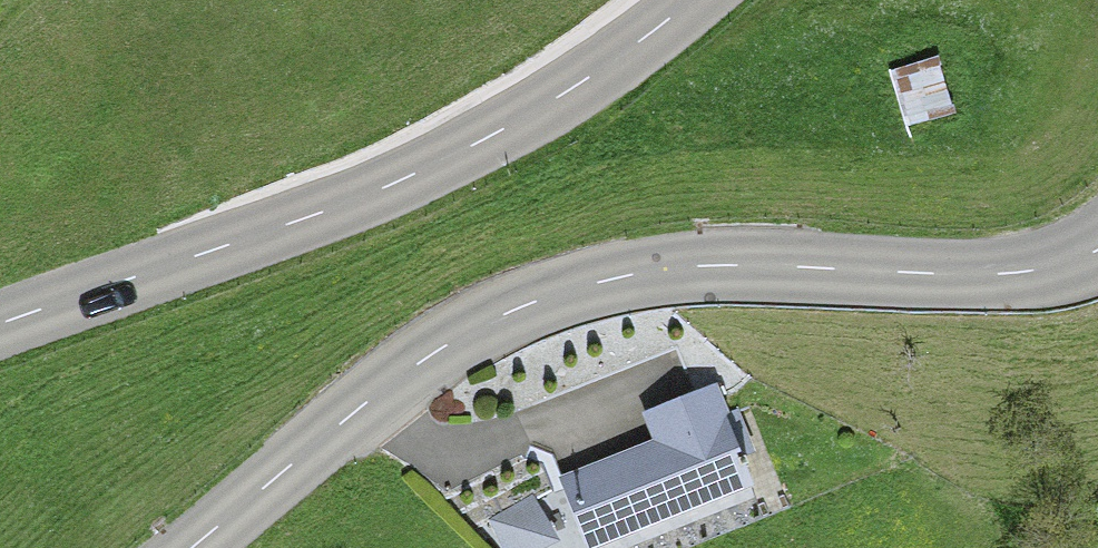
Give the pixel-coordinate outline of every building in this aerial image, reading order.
[(937,58),(887,72),(902,124),(952,109),(937,58)] [(556,474),(584,547),(585,547),(755,483),(716,382),(639,411),(650,438),(556,474)]
